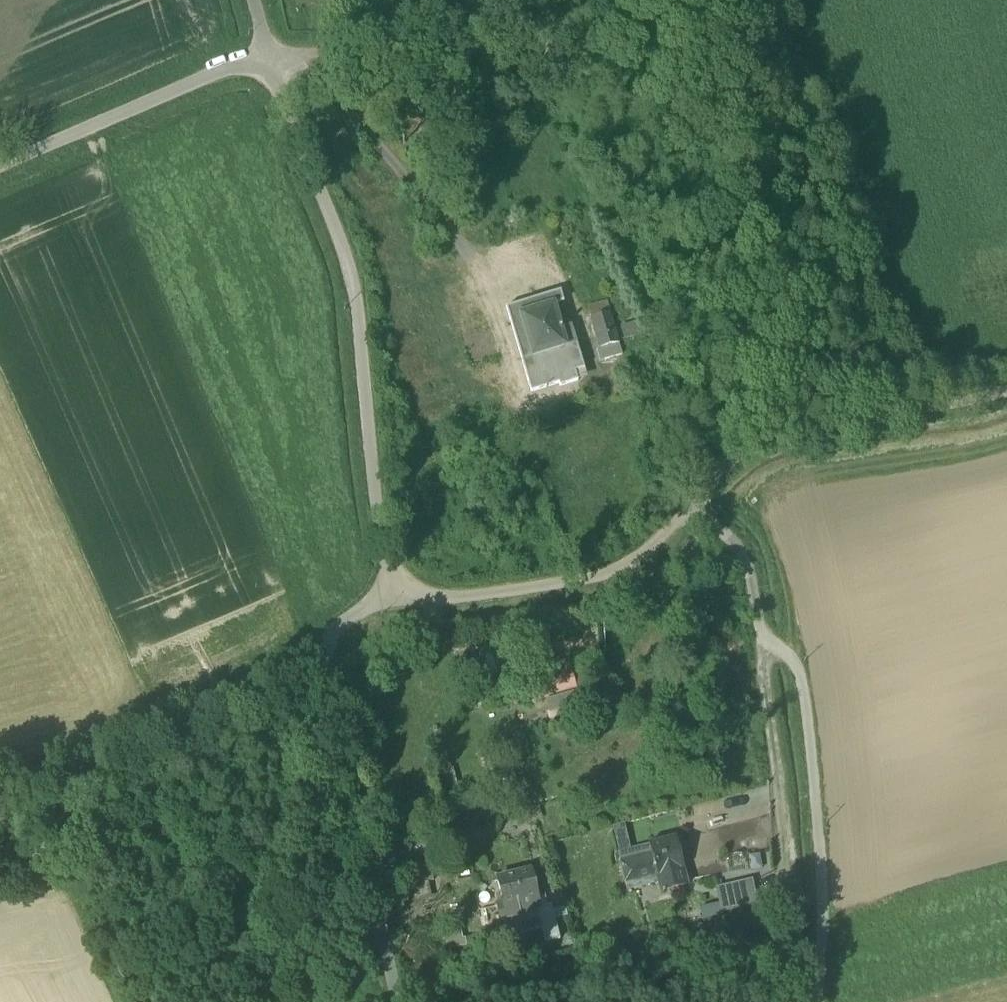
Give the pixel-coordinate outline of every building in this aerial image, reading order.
[(506,309),(531,394),(559,385),(560,388),(578,382),(575,373),(584,370),(577,345),(576,346),(560,293),(539,299),(536,291),(526,295),(528,302),(506,309)] [(590,320),(599,349),(618,343),(609,314),(590,320)] [(641,336),(637,323),(620,328),(624,341),(641,336)] [(622,355),(618,343),(599,349),(603,361),(622,355)] [(555,661),(548,633),(540,635),(546,663),(555,661)] [(515,671),(506,654),(495,660),(504,677),(515,671)] [(537,700),(576,690),(572,676),(570,665),(531,676),(537,700)] [(586,673),(572,676),(576,690),(590,686),(586,673)] [(574,694),(546,702),(550,715),(578,707),(574,694)] [(651,853),(649,846),(631,851),(624,825),(612,828),(620,861),(651,853)] [(651,853),(657,877),(683,870),(675,840),(649,846),(651,853)] [(620,861),(627,890),(659,882),(657,877),(651,853),(620,861)] [(728,857),(729,867),(741,866),(740,856),(728,857)] [(687,887),(683,870),(657,877),(659,882),(662,893),(687,887)] [(501,922),(510,920),(520,917),(520,916),(539,911),(540,911),(540,910),(531,873),(497,881),(503,906),(497,908),(501,922)] [(720,904),(722,913),(757,905),(752,882),(717,890),(720,904)] [(722,913),(720,904),(699,909),(702,922),(723,917),(722,913)] [(540,911),(539,911),(544,929),(542,930),(545,945),(560,941),(551,907),(540,910),(540,911)] [(514,937),(542,930),(544,929),(539,911),(520,916),(520,917),(510,920),(514,937)] [(461,927),(436,931),(439,951),(466,947),(465,939),(463,939),(461,927)]
